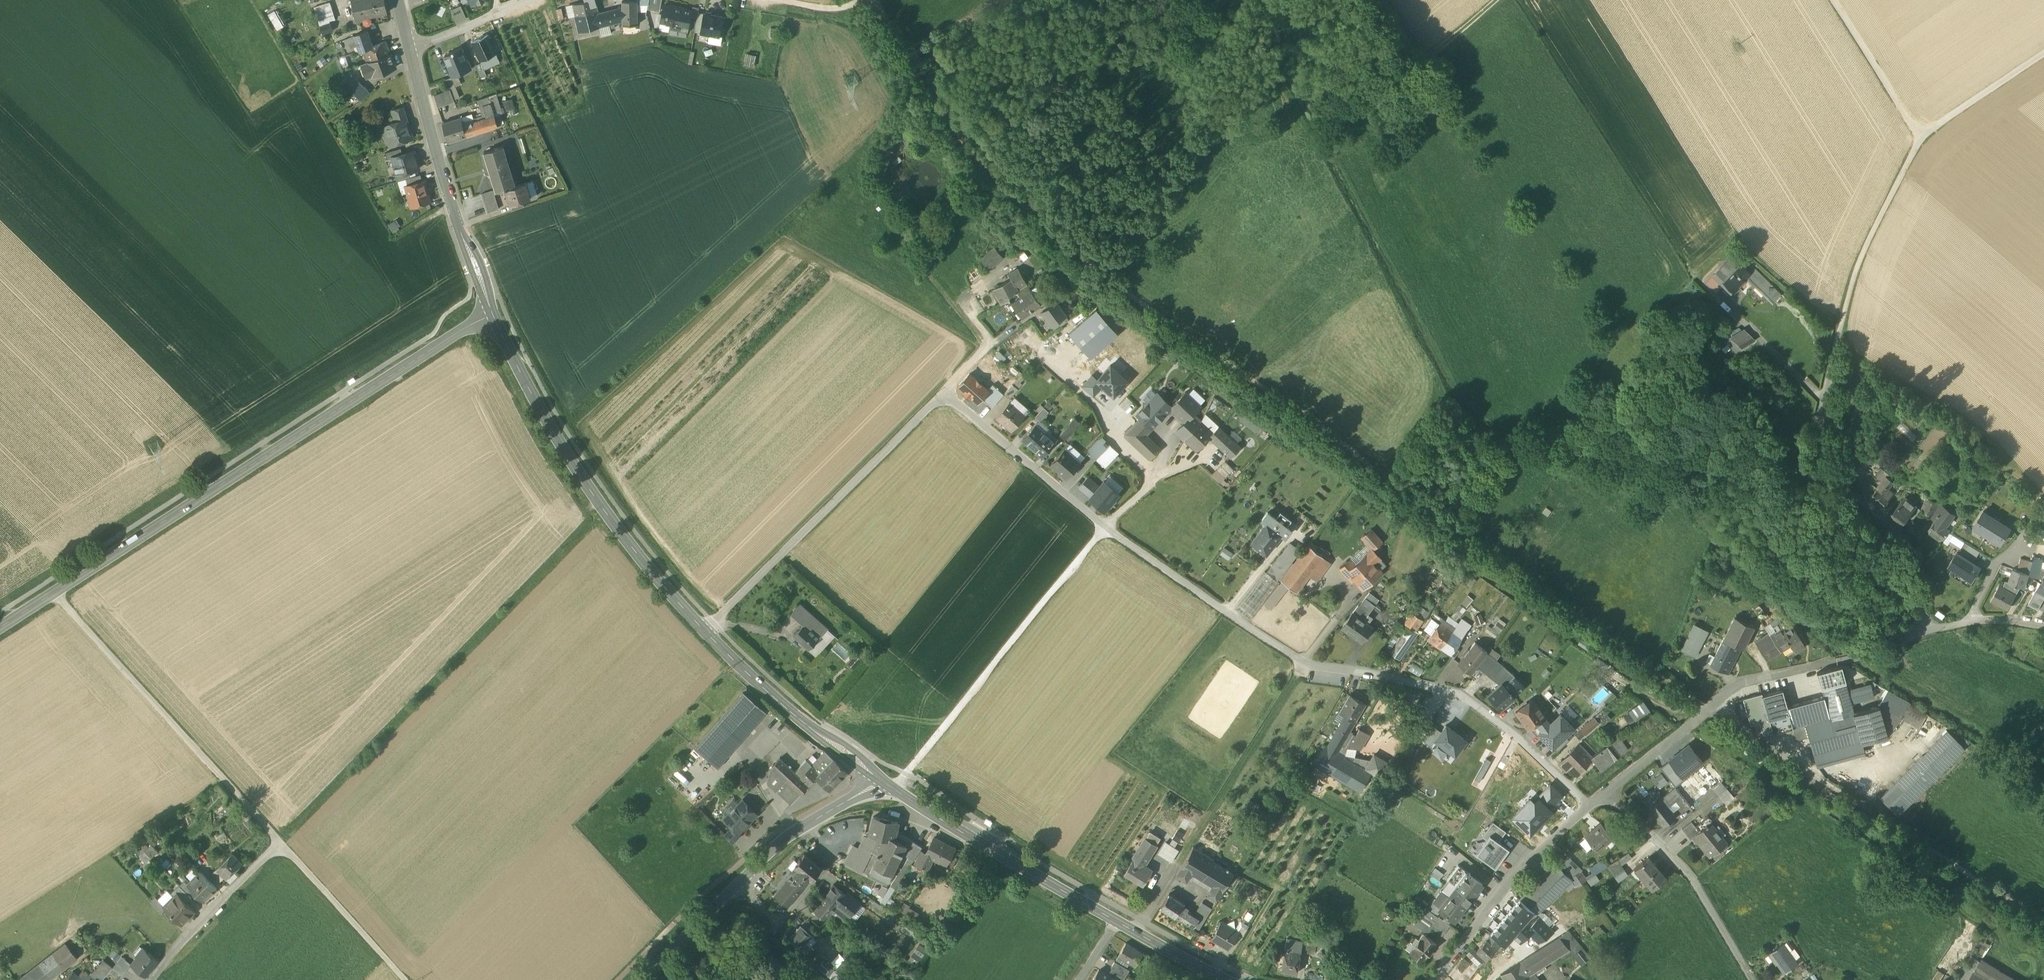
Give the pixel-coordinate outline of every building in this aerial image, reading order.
[(357,19),(388,12),(385,0),(359,0),(352,1),(357,19)] [(575,17),(598,11),(594,0),(584,0),(585,2),(573,5),(575,17)] [(648,5),(647,9),(659,11),(661,0),(649,0),(648,5)] [(622,7),(617,9),(620,21),(623,21),(623,25),(637,25),(637,12),(637,5),(636,1),(622,1),(622,7)] [(331,3),(320,8),(326,22),(331,21),(336,18),(331,3)] [(575,17),(573,5),(566,7),(569,18),(575,17)] [(450,10),(456,23),(466,19),(460,6),(450,10)] [(669,29),(688,32),(690,18),(692,11),(663,6),(661,15),(660,22),(670,24),(669,29)] [(332,24),(331,21),(326,22),(320,8),(314,10),(321,28),(332,24)] [(609,24),(620,21),(617,9),(598,14),(598,11),(575,17),(579,32),(599,27),(609,24)] [(277,10),(268,14),(276,30),(284,26),(277,10)] [(694,31),(700,33),(703,13),(698,12),(696,20),(694,31)] [(700,33),(709,34),(720,36),(723,17),(703,13),(700,33)] [(670,24),(660,22),(659,30),(669,32),(669,29),(670,24)] [(335,30),(332,24),(321,28),(320,28),(323,35),(335,30)] [(609,24),(599,27),(601,36),(611,33),(609,24)] [(777,39),(778,29),(770,28),(768,38),(777,39)] [(368,31),(354,36),(356,41),(360,52),(364,51),(363,50),(369,48),(373,47),(373,46),(368,31)] [(722,36),(720,36),(709,34),(708,42),(721,45),(722,36)] [(355,42),(356,41),(354,36),(344,40),(346,45),(355,42)] [(473,43),(481,61),(496,54),(487,36),(473,43)] [(386,41),(373,46),(373,47),(369,48),(370,50),(364,52),(368,62),(390,54),(386,41)] [(445,55),(453,76),(458,75),(471,69),(468,61),(467,61),(461,47),(452,51),(453,52),(445,55)] [(743,66),(753,68),(756,54),(746,52),(743,66)] [(390,54),(368,62),(372,72),(373,76),(395,67),(390,54)] [(500,64),(496,54),(481,61),(482,63),(482,64),(484,71),(500,64)] [(366,74),(372,72),(368,62),(363,64),(366,74)] [(475,66),(480,79),(486,76),(484,71),(482,64),(475,66)] [(342,85),(361,101),(369,92),(351,75),(342,85)] [(462,85),(458,75),(453,76),(451,77),(455,87),(462,85)] [(445,79),(450,90),(455,87),(451,77),(445,79)] [(459,98),(455,87),(450,90),(454,100),(459,98)] [(454,100),(450,90),(433,96),(437,107),(454,101),(454,100)] [(488,97),(490,104),(495,117),(503,114),(496,94),(488,97)] [(477,100),(479,108),(482,107),(490,104),(488,97),(477,100)] [(512,99),(503,101),(506,111),(515,108),(512,99)] [(498,126),(495,117),(490,104),(482,107),(485,115),(482,116),(474,118),(472,119),(473,122),(463,125),(466,136),(498,126)] [(392,110),(396,122),(406,118),(406,119),(407,119),(403,107),(392,110)] [(472,114),(460,117),(463,125),(473,122),(472,119),(474,118),(472,114)] [(442,123),(448,142),(466,136),(463,125),(460,117),(442,123)] [(391,137),(394,144),(412,138),(406,119),(406,118),(396,122),(387,124),(387,125),(384,128),(387,136),(391,137)] [(496,192),(506,189),(515,186),(503,146),(492,149),(484,152),(496,192)] [(385,153),(387,159),(392,158),(392,157),(402,154),(400,148),(385,153)] [(419,168),(416,161),(415,155),(413,151),(402,154),(392,157),(392,158),(397,174),(397,175),(408,172),(419,168)] [(396,181),(406,179),(410,178),(408,172),(397,175),(397,174),(394,175),(396,181)] [(420,174),(410,178),(406,179),(408,185),(422,181),(420,174)] [(415,206),(417,207),(421,206),(422,204),(429,201),(423,181),(422,181),(408,185),(406,186),(410,199),(411,199),(414,206),(415,206)] [(525,183),(515,186),(506,189),(511,204),(522,200),(530,197),(525,183)] [(481,194),(487,213),(498,209),(493,190),(481,194)] [(511,204),(513,210),(524,206),(522,200),(511,204)] [(1000,243),(995,247),(1004,257),(1008,253),(1000,243)] [(989,269),(1004,257),(995,247),(981,259),(989,269)] [(1724,281),(1732,289),(1746,276),(1750,272),(1733,255),(1723,264),(1732,273),(1724,281)] [(1706,281),(1714,290),(1724,281),(1732,273),(1723,264),(1706,281)] [(1746,276),(1750,280),(1759,271),(1755,267),(1750,272),(1746,276)] [(995,289),(1003,302),(1010,298),(1009,296),(1018,291),(1017,289),(1019,288),(1026,284),(1020,273),(1018,269),(1009,275),(1012,279),(995,289)] [(1750,280),(1771,302),(1781,293),(1759,271),(1750,280)] [(1019,288),(1023,296),(1030,290),(1030,289),(1026,284),(1019,288)] [(1036,285),(1030,289),(1030,290),(1039,302),(1045,297),(1036,285)] [(1012,304),(1022,318),(1041,304),(1039,302),(1030,290),(1023,296),(1012,304)] [(1042,313),(1051,326),(1065,316),(1056,303),(1042,313)] [(1096,309),(1068,333),(1091,358),(1118,334),(1096,309)] [(1068,320),(1065,316),(1051,326),(1054,329),(1060,324),(1061,326),(1068,320)] [(1730,340),(1745,332),(1742,326),(1727,334),(1730,340)] [(1731,341),(1736,349),(1752,339),(1746,331),(1731,341)] [(1127,380),(1110,365),(1096,380),(1102,386),(1110,393),(1113,396),(1127,380)] [(969,374),(959,386),(965,391),(963,393),(970,398),(971,397),(977,403),(981,399),(988,391),(987,390),(969,374)] [(1091,376),(1082,386),(1093,396),(1101,388),(1102,386),(1096,380),(1091,376)] [(1003,394),(992,384),(987,390),(988,391),(981,399),(991,408),(1003,394)] [(1018,389),(1013,384),(1004,395),(1009,399),(1018,389)] [(1101,388),(1108,395),(1110,393),(1102,386),(1101,388)] [(1193,389),(1188,394),(1199,405),(1205,399),(1193,389)] [(1183,440),(1184,440),(1201,421),(1193,414),(1201,407),(1199,405),(1188,394),(1185,392),(1171,406),(1169,408),(1170,409),(1184,423),(1175,433),(1183,440)] [(1151,429),(1168,411),(1166,409),(1169,405),(1157,393),(1137,415),(1140,418),(1151,429)] [(1015,396),(1010,402),(1024,415),(1030,410),(1015,396)] [(1010,402),(1008,404),(1023,418),(1024,415),(1010,402)] [(996,418),(1011,431),(1023,418),(1008,404),(996,418)] [(1039,421),(1039,422),(1048,412),(1043,407),(1034,417),(1039,421)] [(1204,414),(1201,421),(1213,433),(1218,427),(1204,414)] [(1239,421),(1255,433),(1259,428),(1243,416),(1239,421)] [(1145,435),(1151,429),(1140,418),(1124,434),(1150,459),(1160,449),(1145,435)] [(1074,419),(1068,426),(1073,431),(1079,423),(1074,419)] [(1039,421),(1036,425),(1048,436),(1050,433),(1051,432),(1039,422),(1039,421)] [(1209,437),(1213,433),(1201,421),(1184,440),(1196,452),(1209,437)] [(1023,439),(1042,457),(1057,439),(1050,433),(1048,436),(1036,425),(1023,439)] [(1064,441),(1073,431),(1068,426),(1058,436),(1064,441)] [(1227,436),(1218,427),(1213,433),(1209,437),(1232,458),(1240,449),(1236,444),(1227,436)] [(1233,429),(1227,436),(1236,444),(1242,437),(1233,429)] [(1087,451),(1092,455),(1105,442),(1101,438),(1087,451)] [(1096,460),(1105,468),(1118,454),(1109,446),(1105,442),(1092,455),(1096,460)] [(1070,444),(1065,450),(1079,463),(1085,457),(1070,444)] [(1059,471),(1067,478),(1079,463),(1065,450),(1051,465),(1058,471),(1059,471)] [(1858,458),(1866,465),(1871,459),(1863,452),(1858,458)] [(1217,471),(1226,479),(1234,471),(1225,463),(1217,471)] [(1849,473),(1857,480),(1861,475),(1854,468),(1849,473)] [(1883,481),(1889,487),(1894,480),(1888,475),(1889,474),(1884,469),(1880,474),(1885,479),(1883,481)] [(1109,475),(1104,482),(1118,493),(1123,487),(1109,475)] [(1099,487),(1088,478),(1079,488),(1085,494),(1087,492),(1091,496),(1099,487)] [(1104,511),(1108,507),(1110,509),(1117,501),(1114,499),(1119,494),(1118,493),(1104,482),(1104,481),(1099,487),(1091,496),(1090,497),(1089,499),(1104,511)] [(1870,496),(1882,505),(1894,490),(1889,487),(1883,481),(1882,482),(1882,481),(1870,496)] [(1905,495),(1904,497),(1914,505),(1916,503),(1905,495)] [(1921,508),(1933,514),(1940,502),(1928,496),(1921,508)] [(1891,513),(1902,522),(1909,513),(1915,506),(1914,505),(1904,497),(1891,513)] [(1936,517),(1945,524),(1951,516),(1954,512),(1940,502),(1933,514),(1937,516),(1936,517)] [(1909,513),(1913,517),(1921,507),(1916,503),(1914,505),(1915,506),(1909,513)] [(1974,524),(1988,533),(1997,517),(1984,509),(1974,524)] [(1266,523),(1277,531),(1279,528),(1282,531),(1286,527),(1275,518),(1271,516),(1267,512),(1262,520),(1266,523)] [(1280,512),(1275,518),(1286,527),(1291,520),(1280,512)] [(1957,520),(1951,516),(1945,524),(1949,527),(1944,534),(1946,535),(1957,520)] [(1941,538),(1944,534),(1949,527),(1945,524),(1936,517),(1928,528),(1941,538)] [(1988,533),(2001,541),(2011,526),(1997,517),(1988,533)] [(1251,542),(1266,553),(1281,534),(1277,531),(1266,523),(1251,542)] [(1286,527),(1282,531),(1279,528),(1277,531),(1281,534),(1285,537),(1291,530),(1286,527)] [(1362,538),(1372,550),(1381,542),(1370,530),(1362,538)] [(1965,540),(1958,550),(1974,560),(1980,549),(1965,540)] [(1311,542),(1308,545),(1315,550),(1317,547),(1311,542)] [(1299,551),(1289,543),(1281,555),(1291,562),(1299,551)] [(1323,557),(1315,550),(1308,545),(1285,576),(1281,581),(1288,587),(1296,593),(1309,576),(1323,557)] [(1233,554),(1224,548),(1219,555),(1228,561),(1233,554)] [(1353,579),(1363,589),(1381,572),(1380,570),(1386,565),(1372,549),(1354,566),(1349,561),(1340,569),(1351,581),(1353,579)] [(1949,563),(1972,577),(1981,564),(1974,560),(1958,550),(1957,550),(1949,563)] [(2040,556),(2034,554),(2029,572),(2032,574),(2034,576),(2037,564),(2040,556)] [(1278,579),(1281,581),(1285,576),(1282,574),(1291,562),(1281,555),(1267,573),(1277,580),(1278,579)] [(2021,556),(2019,561),(2030,565),(2032,559),(2021,556)] [(1331,563),(1323,557),(1309,576),(1317,582),(1331,563)] [(2017,567),(2029,570),(2030,565),(2019,561),(2017,567)] [(2011,574),(2013,566),(2002,563),(2000,570),(2011,574)] [(2042,580),(2043,576),(2043,575),(2043,574),(2043,568),(2041,566),(2037,564),(2034,576),(2041,580),(2042,580)] [(2009,580),(2016,582),(2021,569),(2013,566),(2011,574),(2009,580)] [(2029,572),(2021,569),(2016,582),(2021,584),(2024,585),(2029,572)] [(1263,603),(1279,582),(1277,580),(1267,573),(1265,571),(1235,609),(1249,620),(1263,603)] [(1472,577),(1467,583),(1471,587),(1476,581),(1472,577)] [(1271,610),(1288,587),(1281,581),(1278,579),(1277,580),(1279,582),(1263,603),(1271,610)] [(2017,589),(2018,589),(2021,584),(2016,582),(2009,580),(2005,579),(2003,586),(2015,592),(2017,589)] [(2042,580),(2041,580),(2035,590),(2028,602),(2038,608),(2043,597),(2043,582),(2042,580)] [(1991,599),(2008,608),(2012,600),(2016,593),(2015,592),(2003,586),(1999,584),(1991,599)] [(2012,600),(2017,603),(2024,592),(2018,589),(2017,589),(2015,592),(2016,593),(2012,600)] [(1374,605),(1378,600),(1369,593),(1365,598),(1374,605)] [(1468,596),(1461,604),(1466,608),(1473,600),(1468,596)] [(1374,605),(1365,598),(1362,602),(1362,603),(1359,607),(1368,614),(1374,605)] [(1424,599),(1414,615),(1422,621),(1423,622),(1434,606),(1424,599)] [(791,614),(803,625),(803,624),(812,615),(800,604),(791,614)] [(1467,609),(1466,608),(1461,604),(1450,616),(1456,622),(1467,609)] [(1756,613),(1761,610),(1758,605),(1753,608),(1756,613)] [(1352,614),(1367,625),(1372,619),(1371,617),(1368,614),(1359,607),(1358,606),(1352,614)] [(1756,613),(1764,626),(1769,622),(1766,618),(1761,610),(1756,613)] [(1408,626),(1414,631),(1422,621),(1414,615),(1412,613),(1404,624),(1408,626)] [(1780,650),(1790,644),(1799,638),(1791,624),(1784,629),(1782,625),(1783,624),(1782,622),(1781,623),(1777,616),(1775,618),(1772,613),(1766,618),(1769,622),(1764,626),(1768,633),(1780,650)] [(1367,625),(1352,614),(1342,628),(1361,642),(1371,628),(1367,625)] [(1481,614),(1474,617),(1476,625),(1484,622),(1481,614)] [(812,615),(803,624),(810,630),(819,621),(812,615)] [(1449,617),(1446,622),(1455,629),(1458,624),(1456,622),(1449,617)] [(1463,617),(1458,624),(1468,631),(1472,624),(1463,617)] [(1741,649),(1742,650),(1754,627),(1734,617),(1723,640),(1737,647),(1741,649)] [(1426,629),(1432,634),(1439,624),(1433,619),(1426,629)] [(1452,632),(1455,629),(1446,622),(1442,619),(1439,623),(1452,632)] [(1500,619),(1492,629),(1498,634),(1506,624),(1500,619)] [(810,630),(819,638),(827,629),(819,621),(810,630)] [(1439,623),(1439,624),(1432,634),(1427,640),(1441,649),(1452,633),(1452,632),(1439,623)] [(819,638),(810,630),(803,624),(803,625),(793,636),(808,650),(819,638)] [(1462,639),(1468,631),(1458,624),(1455,629),(1452,632),(1452,633),(1462,639)] [(1680,649),(1695,657),(1708,631),(1693,624),(1680,649)] [(1414,631),(1408,626),(1390,654),(1400,661),(1418,634),(1414,631)] [(1498,634),(1492,629),(1489,627),(1485,631),(1494,638),(1498,634)] [(1462,639),(1452,633),(1441,649),(1450,656),(1462,639)] [(1780,651),(1780,650),(1768,633),(1755,641),(1766,659),(1780,651)] [(1398,638),(1394,636),(1386,647),(1391,650),(1398,638)] [(1805,647),(1799,638),(1790,644),(1795,653),(1805,647)] [(1592,647),(1580,639),(1577,644),(1589,651),(1592,647)] [(1710,664),(1725,671),(1737,647),(1723,640),(1714,656),(1710,664)] [(1458,664),(1471,675),(1477,668),(1478,667),(1477,666),(1487,654),(1474,643),(1458,664)] [(1737,647),(1725,671),(1729,673),(1741,649),(1737,647)] [(1492,648),(1488,654),(1496,661),(1501,655),(1492,648)] [(1504,687),(1513,697),(1524,687),(1514,677),(1500,665),(1496,661),(1488,654),(1478,667),(1477,668),(1499,686),(1502,688),(1504,687)] [(1710,664),(1714,656),(1709,654),(1705,661),(1710,664)] [(847,664),(854,670),(862,661),(856,655),(847,664)] [(1606,665),(1596,659),(1593,662),(1604,669),(1606,665)] [(1408,669),(1418,675),(1422,669),(1411,663),(1408,669)] [(1821,689),(1821,688),(1845,682),(1845,681),(1843,674),(1841,667),(1841,666),(1816,672),(1821,689)] [(1845,682),(1821,688),(1821,689),(1823,696),(1824,696),(1830,719),(1830,720),(1854,714),(1853,713),(1851,703),(1847,690),(1845,682)] [(1872,690),(1870,683),(1847,690),(1851,703),(1874,697),(1872,690)] [(1502,688),(1499,686),(1488,696),(1490,699),(1502,688)] [(1490,699),(1500,709),(1513,697),(1504,687),(1502,688),(1490,699)] [(1761,695),(1768,720),(1769,720),(1775,718),(1789,714),(1786,707),(1787,707),(1782,689),(1762,695),(1761,695)] [(1909,703),(1888,691),(1879,706),(1901,718),(1909,704),(1909,703)] [(743,692),(719,720),(739,737),(763,709),(743,692)] [(1761,693),(1743,698),(1750,725),(1759,723),(1762,732),(1772,729),(1769,720),(1768,720),(1761,695),(1762,695),(1761,693)] [(1345,716),(1355,722),(1366,704),(1349,694),(1339,712),(1345,716)] [(1786,707),(1789,714),(1793,729),(1805,725),(1830,719),(1824,696),(1823,696),(1787,707),(1786,707)] [(1515,712),(1528,730),(1530,729),(1537,724),(1545,718),(1542,714),(1542,713),(1533,700),(1515,712)] [(1647,707),(1641,703),(1628,712),(1629,713),(1635,722),(1650,711),(1647,707)] [(1926,715),(1909,704),(1901,718),(1918,729),(1926,715)] [(1538,734),(1552,748),(1565,736),(1573,728),(1568,722),(1577,714),(1569,705),(1549,724),(1545,718),(1537,724),(1542,730),(1538,734)] [(1862,743),(1886,736),(1879,706),(1853,713),(1854,714),(1861,742),(1862,743)] [(1901,718),(1879,706),(1886,736),(1901,718)] [(763,709),(739,737),(742,739),(766,712),(763,709)] [(1603,710),(1594,718),(1599,723),(1602,727),(1611,719),(1603,710)] [(1624,717),(1630,725),(1635,722),(1629,713),(1624,717)] [(1779,732),(1793,729),(1789,714),(1775,718),(1779,732)] [(1830,719),(1805,725),(1808,737),(1813,756),(1861,742),(1854,714),(1830,720),(1830,719)] [(1313,764),(1360,791),(1369,776),(1378,782),(1388,763),(1374,754),(1370,760),(1355,757),(1345,755),(1347,747),(1356,749),(1360,750),(1369,734),(1359,728),(1355,734),(1350,731),(1355,722),(1345,716),(1342,721),(1327,747),(1323,744),(1313,764)] [(1580,730),(1585,735),(1599,723),(1594,718),(1580,730)] [(739,737),(719,720),(695,748),(715,765),(739,737)] [(1430,747),(1434,743),(1435,740),(1441,732),(1430,724),(1421,739),(1430,747)] [(1530,729),(1537,736),(1538,734),(1542,730),(1537,724),(1530,729)] [(1435,740),(1446,749),(1455,755),(1466,740),(1446,725),(1441,732),(1435,740)] [(1796,741),(1808,737),(1805,725),(1793,729),(1796,741)] [(1947,730),(1922,756),(1940,773),(1965,748),(1947,730)] [(1552,748),(1556,753),(1569,740),(1565,736),(1552,748)] [(722,763),(742,739),(739,737),(715,765),(718,768),(722,764),(722,763)] [(1611,744),(1620,755),(1627,749),(1618,737),(1611,744)] [(1446,749),(1435,740),(1434,743),(1445,751),(1446,749)] [(1862,743),(1861,742),(1813,756),(1816,765),(1864,752),(1862,743)] [(1570,768),(1577,775),(1592,760),(1600,771),(1609,763),(1604,756),(1603,757),(1599,752),(1591,757),(1579,744),(1559,764),(1566,772),(1570,768)] [(1604,756),(1609,763),(1620,755),(1611,744),(1604,749),(1604,748),(1599,752),(1603,757),(1604,756)] [(1689,745),(1669,760),(1682,777),(1683,776),(1702,761),(1689,745)] [(1345,755),(1355,757),(1356,749),(1347,747),(1345,755)] [(786,764),(776,774),(799,795),(816,777),(815,777),(833,759),(824,751),(817,759),(811,765),(800,777),(795,772),(786,764)] [(812,755),(807,761),(811,765),(817,759),(812,755)] [(1897,816),(1940,773),(1922,756),(1880,798),(1897,816)] [(770,767),(776,774),(786,764),(779,757),(770,767)] [(816,777),(830,790),(847,772),(833,759),(815,777),(816,777)] [(1486,759),(1474,779),(1479,782),(1491,761),(1486,759)] [(806,760),(795,772),(800,777),(811,765),(807,761),(806,760)] [(1669,760),(1660,768),(1675,787),(1685,779),(1683,776),(1682,777),(1669,760)] [(791,804),(799,795),(776,774),(770,767),(767,781),(791,804)] [(1668,783),(1661,773),(1652,780),(1660,789),(1668,783)] [(1720,781),(1716,784),(1717,784),(1712,788),(1718,795),(1726,789),(1720,781)] [(1550,786),(1540,796),(1550,805),(1550,806),(1560,796),(1550,786)] [(1683,811),(1690,806),(1675,787),(1668,793),(1675,802),(1680,807),(1683,811)] [(1733,797),(1726,789),(1718,795),(1725,804),(1733,797)] [(1660,798),(1660,799),(1667,808),(1675,802),(1668,793),(1660,799),(1660,798)] [(1540,796),(1537,799),(1547,808),(1550,805),(1540,796)] [(743,799),(741,802),(755,815),(757,813),(743,799)] [(1550,811),(1547,808),(1537,799),(1533,804),(1529,800),(1513,817),(1529,832),(1550,811)] [(1672,814),(1667,808),(1660,799),(1647,809),(1662,827),(1675,817),(1672,814)] [(1237,821),(1243,825),(1248,817),(1250,818),(1258,805),(1250,800),(1237,821)] [(733,826),(739,832),(755,816),(755,815),(741,802),(740,801),(724,818),(733,826)] [(1667,808),(1672,814),(1680,807),(1675,802),(1667,808)] [(873,817),(869,834),(887,838),(890,839),(891,837),(892,830),(895,831),(897,822),(873,817)] [(1696,828),(1699,832),(1710,823),(1710,824),(1712,822),(1709,817),(1696,828)] [(1492,822),(1485,832),(1489,835),(1499,841),(1506,832),(1492,822)] [(1682,829),(1690,840),(1693,837),(1694,836),(1699,832),(1696,828),(1691,822),(1682,829)] [(1592,844),(1597,850),(1606,843),(1607,844),(1613,838),(1600,823),(1599,824),(1600,826),(1594,831),(1592,830),(1584,837),(1591,845),(1592,844)] [(1709,857),(1712,855),(1720,849),(1726,843),(1710,824),(1710,823),(1699,832),(1694,836),(1693,837),(1694,837),(1703,847),(1702,848),(1709,857)] [(724,835),(733,843),(742,834),(739,832),(733,826),(724,835)] [(892,830),(891,837),(904,845),(890,875),(892,875),(903,853),(908,857),(880,902),(884,905),(921,847),(909,839),(895,831),(892,830)] [(1178,830),(1172,838),(1178,842),(1183,833),(1178,830)] [(1144,839),(1154,845),(1159,839),(1149,832),(1144,839)] [(1482,837),(1486,840),(1488,842),(1478,856),(1495,868),(1509,849),(1499,841),(1489,835),(1485,832),(1482,837)] [(879,853),(887,838),(869,834),(869,837),(864,836),(858,849),(853,859),(864,864),(872,850),(877,853),(879,853)] [(873,865),(890,875),(904,845),(891,837),(890,839),(887,838),(879,853),(877,853),(876,855),(878,856),(873,865)] [(1693,837),(1702,848),(1703,847),(1694,837),(1693,837)] [(943,864),(944,865),(948,857),(949,856),(953,849),(932,838),(925,853),(924,854),(932,858),(933,859),(943,864)] [(1172,838),(1168,844),(1172,846),(1174,848),(1178,842),(1172,838)] [(1616,842),(1613,838),(1607,844),(1610,848),(1616,842)] [(1144,839),(1132,858),(1141,863),(1146,856),(1147,857),(1154,845),(1144,839)] [(1476,854),(1478,856),(1488,842),(1486,840),(1476,854)] [(1164,858),(1172,846),(1168,844),(1166,842),(1158,854),(1164,858)] [(152,843),(139,855),(145,862),(158,851),(152,843)] [(1726,843),(1720,849),(1722,852),(1729,847),(1726,843)] [(847,856),(853,859),(858,849),(853,846),(847,856)] [(1164,858),(1170,862),(1178,850),(1174,848),(1172,846),(1164,858)] [(1192,873),(1212,886),(1222,892),(1234,873),(1213,861),(1214,859),(1193,847),(1181,867),(1192,873)] [(221,872),(223,874),(238,858),(228,849),(213,864),(221,872)] [(1722,852),(1720,849),(1712,855),(1714,859),(1722,852)] [(844,863),(868,875),(873,865),(878,856),(876,855),(877,853),(872,850),(864,864),(853,859),(847,856),(844,863)] [(921,851),(915,864),(926,870),(932,858),(924,854),(925,853),(921,851)] [(1628,853),(1617,860),(1621,866),(1632,858),(1628,853)] [(794,873),(805,882),(808,879),(810,880),(820,867),(804,854),(795,865),(791,870),(794,873)] [(942,867),(950,871),(956,860),(949,856),(948,857),(944,865),(943,864),(942,867)] [(1563,862),(1575,874),(1580,871),(1568,857),(1563,862)] [(1143,864),(1141,863),(1132,858),(1123,873),(1131,878),(1132,876),(1142,882),(1141,884),(1143,885),(1152,870),(1143,864)] [(1635,869),(1643,879),(1656,868),(1648,858),(1643,862),(1635,869)] [(1560,859),(1555,864),(1571,879),(1574,885),(1576,887),(1581,883),(1575,874),(1563,862),(1560,859)] [(1607,867),(1611,872),(1621,866),(1617,860),(1607,867)] [(1592,868),(1596,874),(1607,867),(1603,861),(1592,868)] [(1564,887),(1571,879),(1555,864),(1554,863),(1519,900),(1535,913),(1538,911),(1545,907),(1564,887)] [(207,870),(215,878),(221,872),(213,864),(207,870)] [(887,884),(892,875),(890,875),(873,865),(868,875),(887,884)] [(1449,881),(1453,885),(1464,870),(1458,865),(1447,880),(1449,881)] [(1624,871),(1621,866),(1611,872),(1615,878),(1624,871)] [(1189,878),(1192,873),(1181,867),(1176,876),(1187,882),(1189,878)] [(1443,874),(1435,868),(1431,873),(1439,879),(1443,874)] [(1665,878),(1656,868),(1643,879),(1652,889),(1660,882),(1665,878)] [(1643,879),(1635,869),(1631,872),(1639,882),(1643,879)] [(1456,887),(1448,897),(1444,902),(1445,902),(1440,908),(1439,909),(1441,910),(1445,913),(1445,914),(1446,915),(1452,919),(1454,921),(1455,920),(1454,919),(1458,913),(1459,914),(1471,898),(1474,895),(1482,884),(1464,870),(1453,885),(1456,887)] [(1586,880),(1580,871),(1575,874),(1581,883),(1586,880)] [(1628,876),(1624,871),(1615,878),(1618,882),(1628,876)] [(192,891),(203,902),(217,888),(200,872),(188,884),(187,885),(192,891)] [(806,882),(805,882),(794,873),(784,885),(788,889),(780,898),(789,905),(794,899),(794,898),(793,898),(806,882)] [(1192,873),(1189,878),(1209,890),(1212,886),(1192,873)] [(1587,880),(1590,886),(1599,880),(1595,874),(1587,880)] [(1571,879),(1564,887),(1569,891),(1574,885),(1571,879)] [(177,894),(186,903),(191,898),(188,895),(192,891),(187,885),(188,884),(184,881),(179,886),(170,894),(174,897),(177,894)] [(1449,881),(1441,892),(1448,897),(1456,887),(1453,885),(1449,881)] [(825,896),(849,915),(859,902),(850,895),(849,897),(834,885),(825,896)] [(1217,901),(1222,892),(1212,886),(1209,890),(1207,895),(1217,901)] [(1433,902),(1440,908),(1445,902),(1444,902),(1448,897),(1441,892),(1434,902),(1433,901),(1433,902)] [(164,907),(181,924),(194,911),(186,903),(177,894),(174,897),(164,907)] [(1160,907),(1175,916),(1179,909),(1182,905),(1183,903),(1169,894),(1160,907)] [(855,919),(849,915),(825,896),(814,910),(826,920),(832,913),(849,927),(855,919)] [(1513,908),(1527,919),(1535,913),(1519,900),(1513,908)] [(849,915),(855,919),(856,919),(865,908),(859,902),(849,915)] [(1440,908),(1433,902),(1430,905),(1433,908),(1431,911),(1437,916),(1440,912),(1441,910),(1439,909),(1440,908)] [(917,916),(920,909),(905,903),(902,910),(917,916)] [(1193,928),(1198,931),(1212,909),(1202,903),(1194,916),(1198,919),(1193,928)] [(1179,909),(1185,913),(1186,911),(1187,912),(1188,909),(1182,905),(1179,909)] [(1426,908),(1423,912),(1436,922),(1439,917),(1426,908)] [(1502,943),(1505,945),(1506,944),(1509,940),(1512,937),(1518,930),(1519,931),(1522,926),(1521,926),(1527,919),(1513,908),(1491,934),(1502,943)] [(1185,913),(1179,909),(1175,916),(1193,928),(1198,919),(1194,916),(1187,912),(1186,911),(1185,913)] [(1538,911),(1535,913),(1538,918),(1549,930),(1556,924),(1546,914),(1538,911)] [(1431,928),(1436,922),(1423,912),(1414,924),(1428,934),(1432,928),(1431,928)] [(1446,915),(1443,919),(1448,924),(1452,919),(1446,915)] [(1432,928),(1442,936),(1450,925),(1448,924),(1443,919),(1439,917),(1436,922),(1431,928),(1432,928)] [(1538,918),(1533,925),(1535,926),(1529,933),(1538,943),(1551,935),(1551,932),(1549,930),(1538,918)] [(1520,943),(1529,933),(1535,926),(1533,925),(1527,919),(1521,926),(1522,926),(1519,931),(1518,930),(1512,937),(1520,943)] [(1212,939),(1228,949),(1234,940),(1238,933),(1237,932),(1234,931),(1225,925),(1224,923),(1222,921),(1220,922),(1219,924),(1219,926),(1212,939)] [(1240,921),(1234,931),(1237,932),(1241,925),(1247,929),(1249,926),(1240,921)] [(1234,940),(1239,943),(1247,929),(1241,925),(1237,932),(1238,933),(1234,940)] [(789,938),(801,948),(811,937),(799,927),(789,938)] [(1559,937),(1566,946),(1575,939),(1568,931),(1559,937)] [(1410,952),(1423,962),(1437,943),(1423,933),(1418,940),(1415,945),(1410,952)] [(1491,934),(1486,940),(1496,949),(1502,943),(1491,934)] [(1976,945),(1971,955),(1980,961),(1981,959),(1993,941),(1982,935),(1976,945)] [(1506,944),(1514,951),(1520,943),(1512,937),(1509,940),(1506,944)] [(1558,953),(1567,947),(1566,946),(1559,937),(1551,943),(1558,953)] [(1287,939),(1285,949),(1300,951),(1300,952),(1301,952),(1303,941),(1287,939)] [(1575,939),(1566,946),(1567,947),(1569,949),(1582,965),(1590,958),(1575,939)] [(1476,952),(1477,952),(1471,958),(1479,966),(1485,959),(1496,949),(1486,940),(1476,952)] [(1301,952),(1312,954),(1314,943),(1303,941),(1301,952)] [(1412,943),(1410,942),(1405,949),(1410,952),(1415,945),(1412,943)] [(64,943),(38,963),(50,978),(76,958),(64,943)] [(1531,970),(1558,953),(1551,943),(1523,961),(1521,963),(1527,973),(1531,970)] [(827,944),(822,949),(832,957),(836,951),(827,944)] [(1117,957),(1118,957),(1129,964),(1135,967),(1142,954),(1125,944),(1117,957)] [(1779,968),(1784,975),(1798,965),(1783,944),(1768,955),(1769,956),(1770,955),(1774,960),(1773,961),(1776,966),(1777,965),(1779,963),(1781,966),(1779,968)] [(137,957),(144,950),(139,946),(133,954),(137,957)] [(1531,970),(1533,973),(1569,949),(1567,947),(1558,953),(1531,970)] [(1466,954),(1471,958),(1477,952),(1476,952),(1472,948),(1466,954)] [(131,965),(144,975),(145,973),(147,974),(152,968),(151,967),(156,959),(144,949),(144,950),(137,957),(131,965)] [(1296,974),(1300,952),(1300,951),(1285,949),(1281,971),(1296,974)] [(1980,961),(1971,955),(1956,979),(1967,979),(1973,970),(1974,971),(1980,961)] [(118,973),(121,975),(130,964),(121,957),(117,963),(112,968),(118,973)] [(1126,969),(1129,964),(1118,957),(1115,962),(1126,969)] [(1463,959),(1456,968),(1461,972),(1468,963),(1463,959)] [(1974,971),(1989,979),(2015,979),(1981,959),(1980,961),(1974,971)] [(112,968),(103,960),(89,975),(94,979),(102,979),(112,968)] [(1111,968),(1112,969),(1125,977),(1129,970),(1126,969),(1115,962),(1114,962),(1111,968)] [(50,978),(38,963),(17,979),(48,979),(50,978)] [(1504,979),(1532,979),(1527,973),(1521,963),(1501,976),(1504,979)] [(1937,979),(1943,979),(1947,973),(1940,968),(1934,978),(1937,979)] [(1125,977),(1112,969),(1108,976),(1115,979),(1123,979),(1125,977)] [(1115,979),(1108,976),(1099,970),(1093,979),(1115,979)] [(1531,970),(1527,973),(1532,979),(1538,979),(1533,973),(1531,970)] [(1974,971),(1973,970),(1967,979),(1989,979),(1974,971)] [(72,972),(65,979),(81,979),(72,972)]
